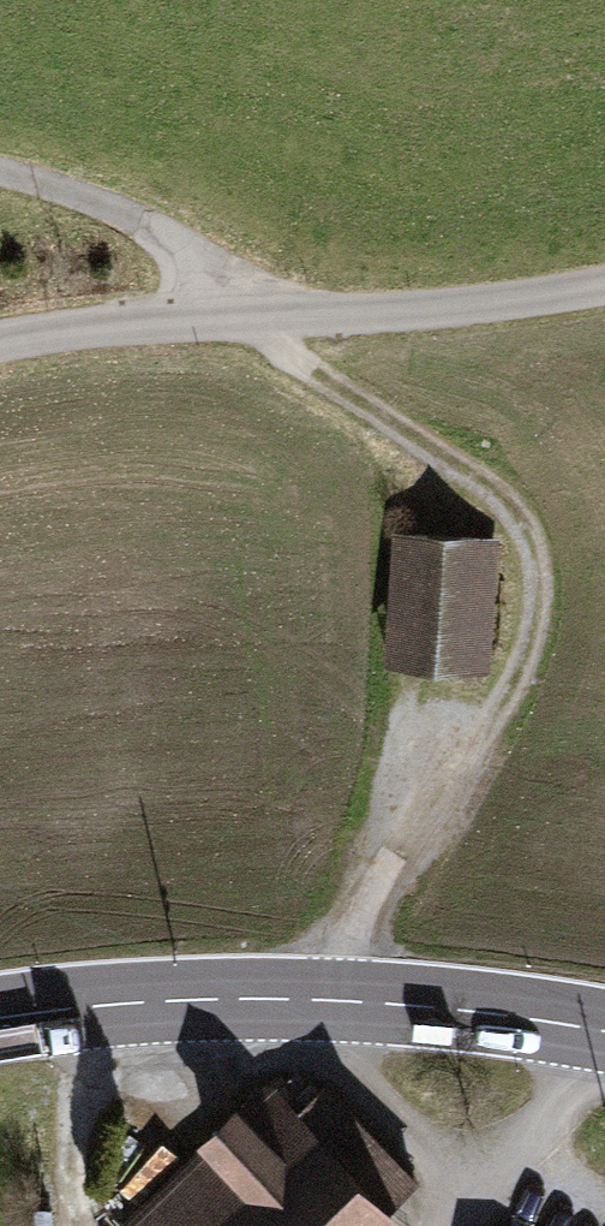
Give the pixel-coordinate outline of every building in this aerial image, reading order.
[(495,536),(392,531),(376,658),(494,671),(495,536)] [(114,1225),(394,1225),(410,1210),(272,1070),(114,1225)]
